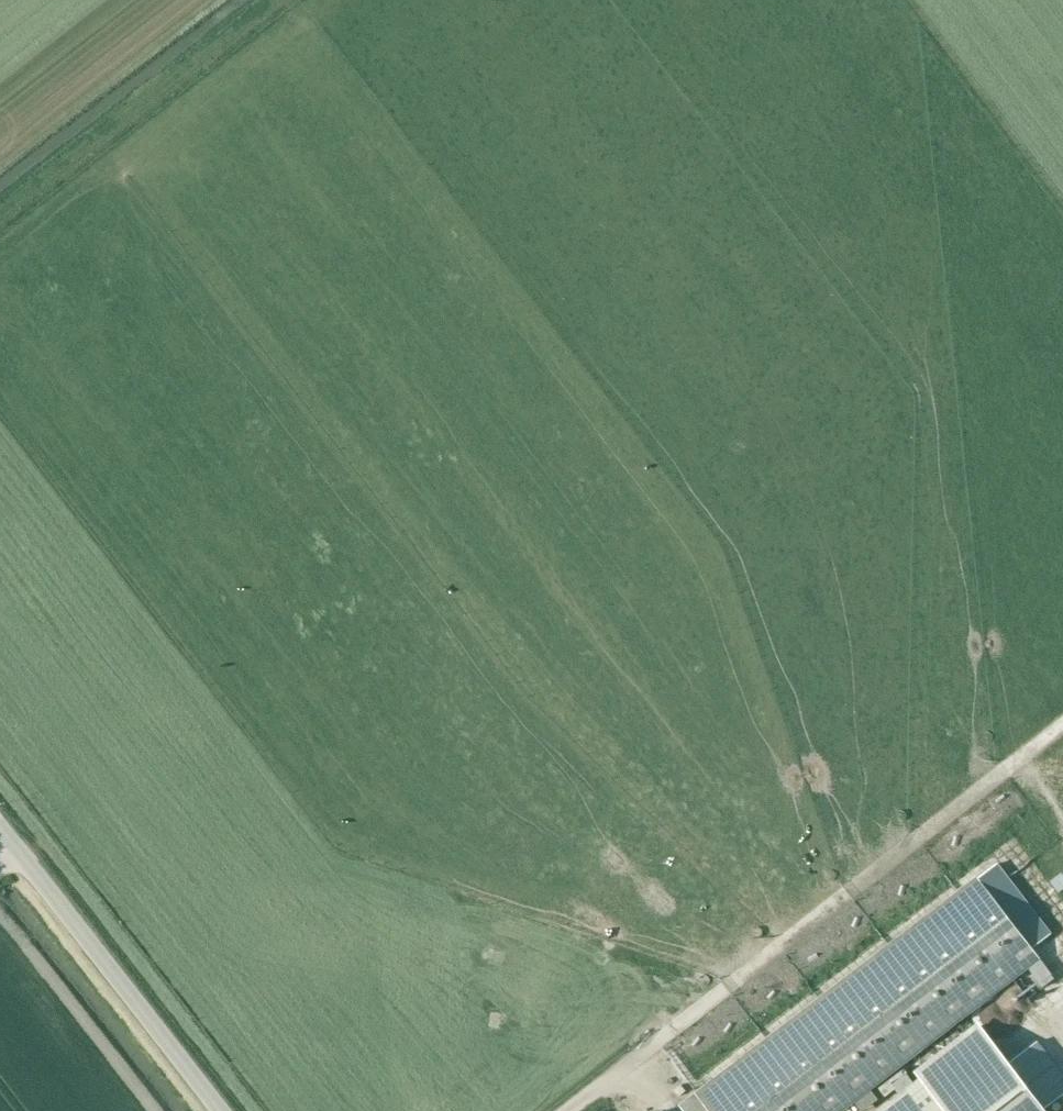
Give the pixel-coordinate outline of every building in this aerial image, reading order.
[(684,1109),(685,1110),(837,1110),(1017,972),(1038,956),(980,881),(699,1098),(684,1109)] [(990,1030),(880,1110),(1051,1110),(990,1030)] [(881,1097),(906,1078),(899,1069),(874,1088),(881,1097)]
